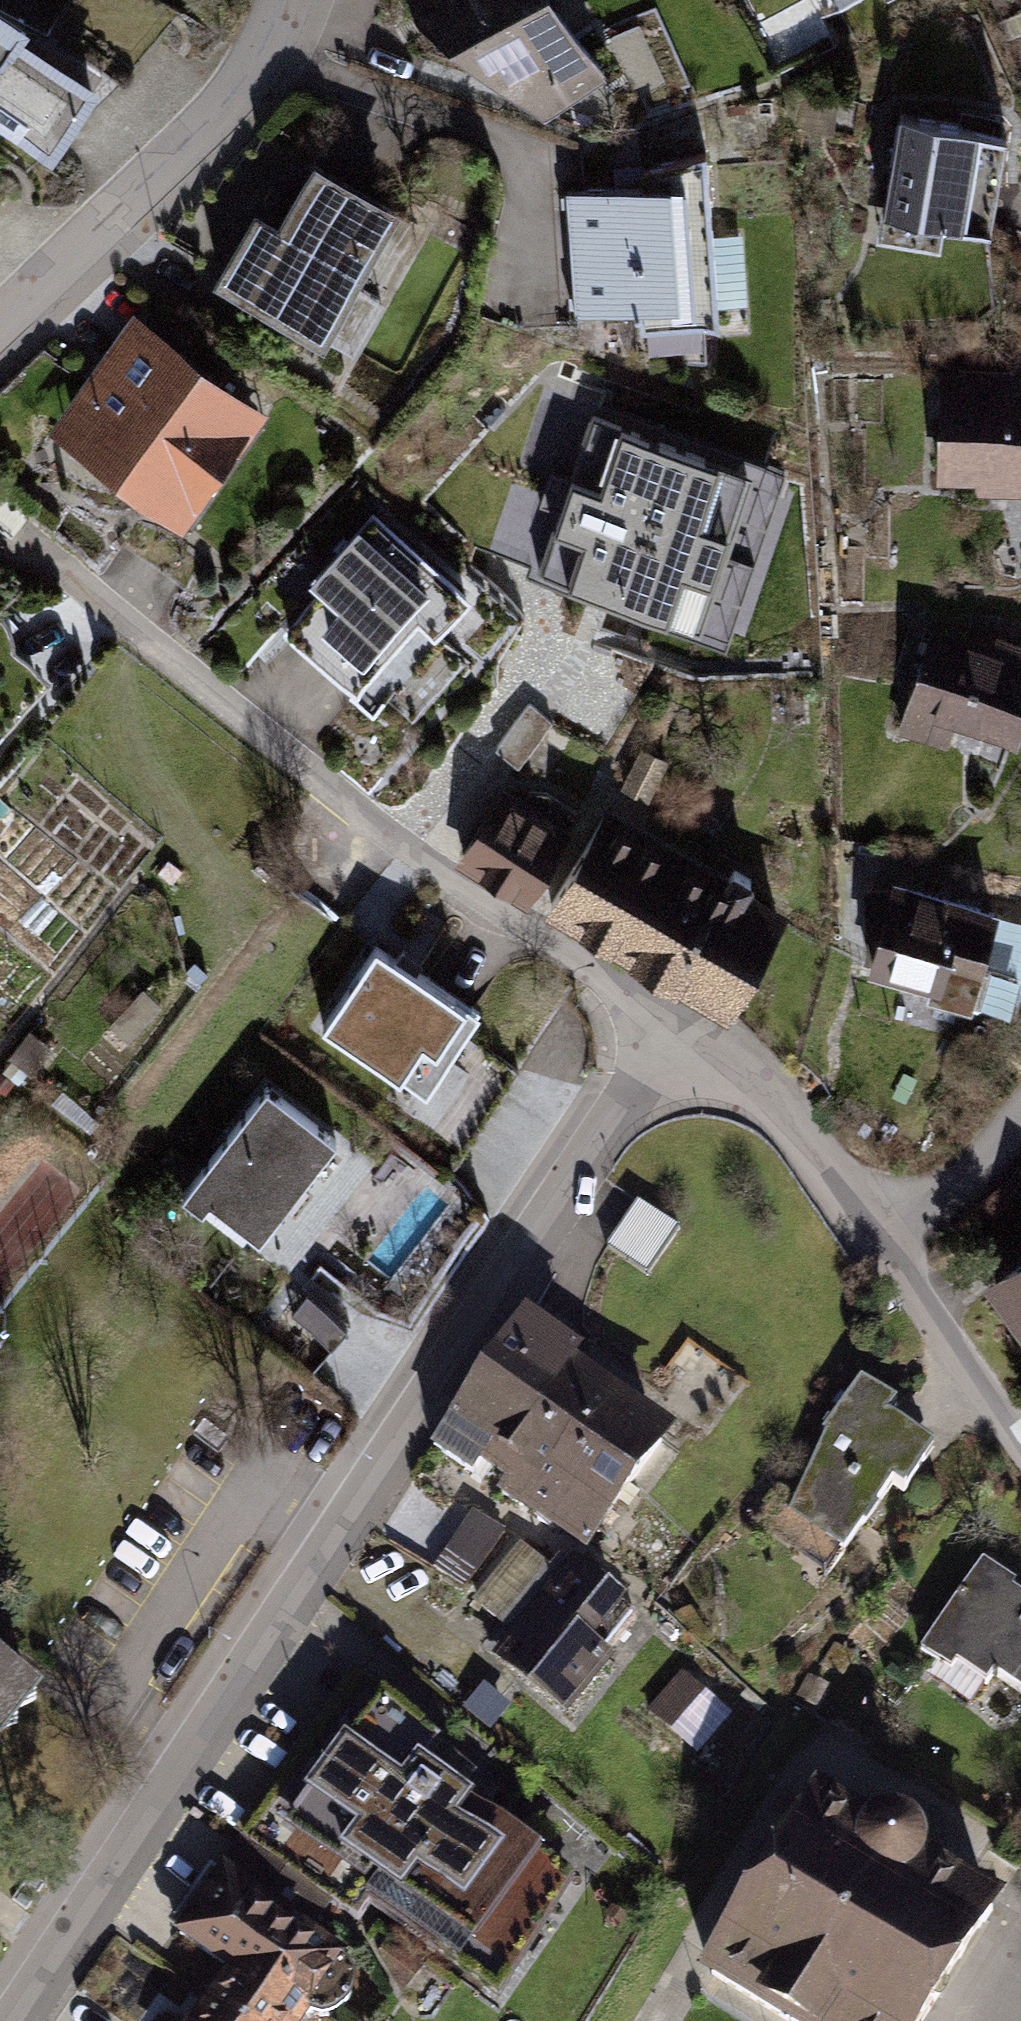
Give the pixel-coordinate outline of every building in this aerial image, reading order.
[(491,0),(410,0),(411,4),(443,31),(491,0)] [(443,31),(540,109),(608,61),(572,0),(491,0),(443,31)] [(783,51),(875,2),(882,14),(908,0),(755,0),(783,51)] [(0,6),(0,129),(58,168),(115,83),(0,6)] [(1008,40),(1020,68),(1020,34),(1008,40)] [(1006,131),(899,113),(883,211),(990,229),(1006,131)] [(572,248),(711,239),(706,152),(644,169),(643,184),(566,190),(572,248)] [(256,216),(221,277),(315,332),(387,207),(318,167),(281,231),(256,216)] [(711,239),(572,248),(574,309),(639,304),(645,365),(706,360),(703,322),(718,320),(711,239)] [(240,405),(144,337),(76,432),(171,501),(240,405)] [(533,395),(477,377),(428,528),(730,625),(777,477),(623,427),(637,383),(546,354),(533,395)] [(938,363),(936,478),(977,479),(977,491),(1020,492),(1020,381),(1013,381),(1014,364),(938,363)] [(465,596),(371,515),(322,572),(331,579),(288,628),(354,686),(349,693),(372,713),(394,688),(372,669),(416,618),(433,633),(465,596)] [(931,626),(897,731),(947,747),(955,722),(1015,741),(1020,723),(1020,638),(998,630),(992,646),(931,626)] [(496,747),(517,764),(551,723),(530,706),(496,747)] [(647,798),(664,760),(641,749),(623,787),(647,798)] [(545,824),(559,802),(544,791),(530,792),(520,808),(499,797),(464,855),(526,892),(562,834),(545,824)] [(722,885),(602,819),(550,905),(726,1006),(776,917),(741,897),(750,879),(732,869),(722,885)] [(867,967),(932,984),(929,994),(1018,1017),(1020,1006),(1020,919),(997,913),(999,903),(891,875),(867,967)] [(479,1014),(375,945),(322,1026),(397,1076),(420,1041),(449,1059),(465,1036),(479,1014)] [(517,1070),(465,1036),(449,1059),(398,1135),(451,1171),(517,1070)] [(346,1141),(270,1081),(180,1195),(256,1255),(346,1141)] [(678,1229),(636,1200),(605,1247),(647,1275),(678,1229)] [(995,1284),(1020,1318),(1020,1265),(995,1284)] [(484,1379),(519,1403),(548,1358),(565,1371),(576,1356),(551,1338),(557,1328),(532,1311),(484,1379)] [(559,1432),(554,1439),(624,1490),(660,1442),(565,1371),(548,1358),(519,1403),(559,1432)] [(519,1403),(484,1379),(435,1447),(472,1473),(490,1449),(517,1467),(501,1492),(521,1505),(526,1497),(537,1482),(527,1476),(554,1439),(559,1432),(519,1403)] [(828,1431),(792,1518),(846,1562),(937,1454),(861,1391),(828,1431)] [(586,1542),(624,1490),(554,1439),(527,1476),(537,1482),(526,1497),(586,1542)] [(502,1532),(472,1513),(447,1554),(477,1573),(502,1532)] [(646,1622),(574,1563),(490,1664),(562,1723),(646,1622)] [(981,1574),(924,1654),(1020,1723),(1020,1602),(981,1574)] [(0,1660),(0,1744),(41,1694),(0,1660)] [(496,2002),(573,1881),(460,1796),(476,1772),(351,1667),(230,1833),(340,1909),(347,1896),(496,2002)] [(681,1673),(647,1713),(697,1757),(732,1715),(681,1673)] [(700,1997),(735,2020),(963,2020),(1017,1943),(827,1813),(700,1997)] [(216,1880),(172,1947),(223,1981),(197,2020),(315,2020),(350,1968),(216,1880)]
